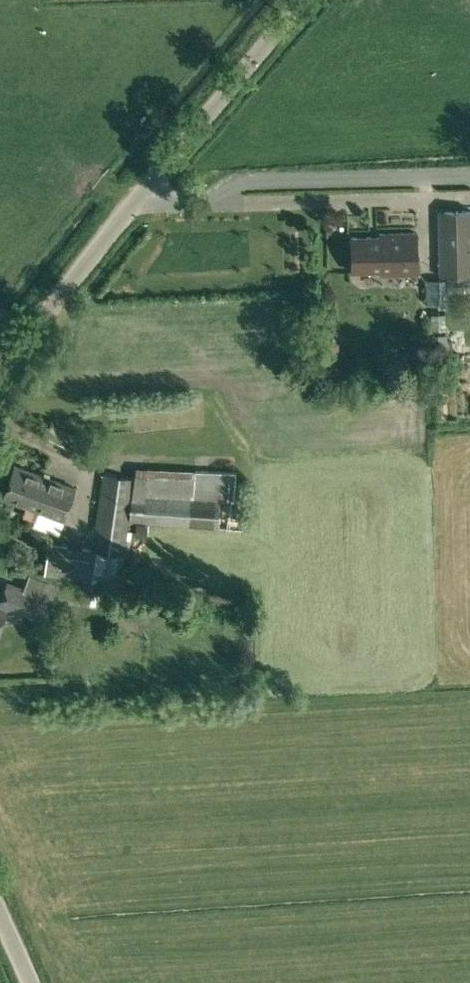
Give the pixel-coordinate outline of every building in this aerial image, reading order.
[(469,274),(469,212),(440,212),(441,275),(469,274)] [(381,236),(352,236),(353,272),(381,271),(381,274),(417,273),(417,233),(381,233),(381,236)] [(427,279),(427,302),(439,302),(439,307),(449,307),(447,279),(427,279)] [(447,329),(446,313),(431,313),(432,329),(447,329)] [(54,489),(57,480),(15,464),(3,496),(40,510),(48,487),(54,489)] [(136,467),(134,477),(129,521),(219,527),(220,500),(222,500),(222,497),(232,497),(234,470),(195,469),(136,467)] [(102,473),(95,548),(95,550),(125,554),(129,521),(134,477),(102,473)] [(48,487),(40,510),(64,519),(76,487),(57,480),(54,489),(48,487)] [(10,527),(0,524),(0,538),(5,540),(10,527)] [(50,543),(45,571),(45,573),(93,579),(95,550),(95,548),(50,543)] [(35,616),(45,620),(53,600),(42,596),(7,583),(0,601),(0,603),(35,616)]
